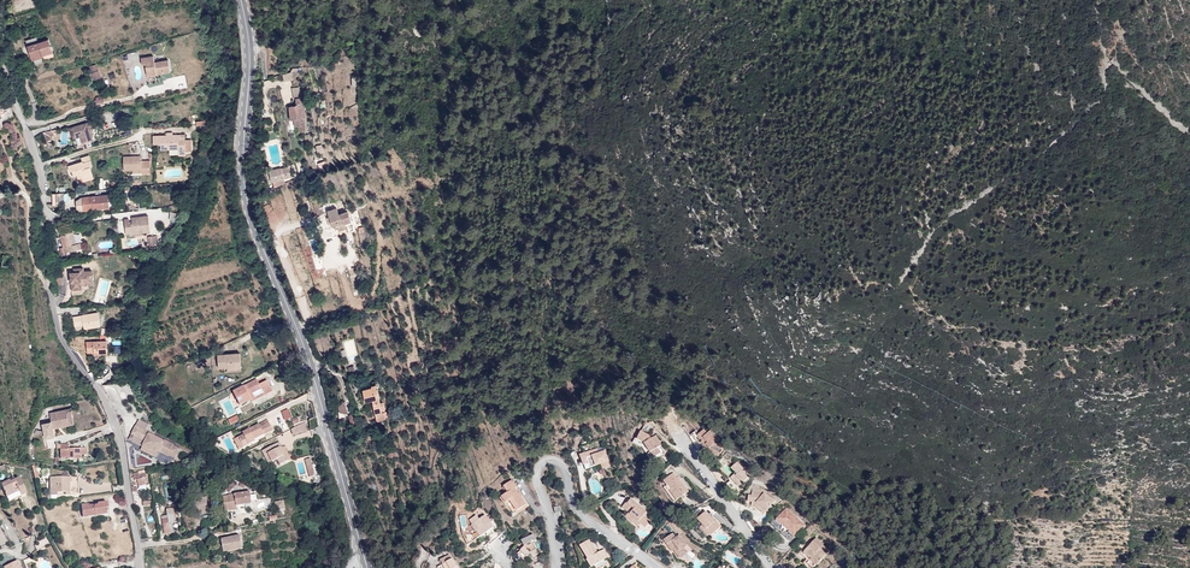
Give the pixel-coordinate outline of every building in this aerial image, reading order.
[(30,46),(33,60),(45,57),(46,59),(54,57),(50,41),(30,46)] [(154,61),(154,56),(140,58),(141,63),(144,63),(146,77),(170,73),(168,59),(154,61)] [(97,74),(95,67),(88,69),(91,76),(97,74)] [(100,73),(97,74),(92,75),(94,82),(102,80),(100,73)] [(285,82),(294,80),(292,73),(284,75),(285,82)] [(303,126),(299,87),(290,89),(292,99),(294,99),(294,107),(293,107),(287,108),(288,121),(292,120),(293,127),(303,126)] [(89,125),(70,130),(73,141),(81,139),(83,146),(95,142),(92,134),(97,133),(94,124),(89,126),(89,125)] [(51,136),(54,135),(52,130),(44,132),(47,142),(52,140),(51,136)] [(183,138),(158,139),(158,154),(167,154),(176,153),(176,159),(183,159),(183,155),(190,155),(190,144),(183,144),(183,138)] [(72,179),(76,178),(80,177),(81,181),(91,177),(88,169),(90,169),(87,158),(79,160),(80,164),(67,169),(68,174),(71,174),(72,179)] [(129,159),(122,159),(122,173),(140,172),(140,165),(140,160),(129,160),(129,159)] [(140,165),(140,172),(140,176),(149,176),(148,164),(140,165)] [(288,179),(285,168),(265,172),(268,184),(288,179)] [(112,196),(83,200),(84,213),(110,210),(109,203),(113,203),(112,196)] [(314,205),(314,203),(308,204),(312,218),(317,216),(314,205)] [(147,204),(139,205),(139,212),(147,211),(147,204)] [(323,228),(336,225),(333,216),(331,216),(329,210),(321,212),(322,219),(320,219),(323,228)] [(182,215),(172,214),(171,214),(170,221),(180,223),(182,215)] [(125,222),(128,234),(144,231),(144,233),(152,232),(149,217),(134,220),(134,223),(131,224),(130,221),(125,222)] [(75,245),(70,229),(58,232),(60,236),(59,237),(62,248),(64,247),(66,254),(80,249),(79,244),(75,245)] [(77,271),(71,271),(72,291),(74,291),(74,294),(83,294),(83,286),(88,286),(88,285),(94,284),(94,270),(85,271),(85,267),(77,268),(77,271)] [(74,329),(78,328),(78,323),(83,323),(84,327),(84,330),(100,327),(98,315),(73,319),(74,329)] [(88,354),(96,353),(99,353),(99,356),(108,355),(107,341),(87,343),(88,354)] [(233,371),(233,353),(210,355),(211,369),(218,369),(218,372),(233,371)] [(265,391),(260,380),(253,384),(250,380),(226,393),(233,405),(244,400),(245,402),(265,391)] [(375,413),(373,390),(360,391),(361,400),(367,399),(370,421),(376,421),(376,418),(378,418),(378,412),(375,413)] [(348,413),(344,401),(338,406),(340,412),(348,413)] [(68,408),(50,412),(52,421),(42,423),(45,435),(55,433),(54,428),(60,426),(60,424),(71,421),(68,408)] [(71,408),(68,408),(71,421),(60,424),(60,426),(74,424),(71,408)] [(288,409),(282,412),(285,420),(292,418),(288,409)] [(239,440),(234,442),(237,448),(248,442),(248,440),(266,431),(262,422),(254,426),(253,424),(236,432),(237,435),(239,440)] [(305,422),(292,429),(293,435),(308,430),(305,422)] [(154,436),(136,426),(132,433),(145,441),(141,448),(156,457),(159,452),(168,457),(169,456),(174,459),(178,450),(173,448),(174,447),(164,442),(164,443),(154,437),(154,436)] [(706,433),(703,430),(702,429),(696,435),(702,441),(700,443),(707,450),(718,439),(709,430),(706,433)] [(631,444),(638,448),(644,456),(642,458),(646,463),(654,457),(651,452),(654,450),(649,441),(645,444),(642,440),(634,436),(631,444)] [(256,451),(257,454),(276,446),(274,443),(256,451)] [(276,446),(257,454),(262,464),(271,460),(273,465),(282,460),(276,446)] [(61,448),(60,448),(60,458),(67,457),(67,458),(74,458),(74,454),(82,454),(87,454),(87,447),(69,448),(61,448)] [(591,462),(593,466),(597,464),(599,470),(608,467),(602,452),(597,454),(590,457),(588,452),(583,453),(587,463),(591,462)] [(727,471),(732,475),(733,477),(728,482),(736,489),(744,480),(737,473),(739,471),(733,465),(727,471)] [(678,497),(682,495),(687,491),(676,477),(675,478),(671,472),(660,480),(664,485),(666,484),(669,488),(667,490),(675,500),(678,497)] [(139,475),(138,473),(133,474),(135,480),(137,480),(139,487),(146,485),(145,478),(147,477),(146,473),(139,475)] [(20,490),(21,495),(28,492),(22,476),(15,478),(15,476),(1,481),(6,495),(20,490)] [(77,477),(51,477),(50,495),(59,495),(59,493),(71,493),(71,491),(77,491),(77,477)] [(514,488),(509,481),(499,487),(503,494),(498,497),(509,514),(522,505),(512,490),(514,488)] [(749,504),(762,516),(770,507),(765,503),(768,500),(757,490),(748,488),(747,493),(743,492),(742,498),(746,499),(745,502),(745,503),(749,504)] [(8,499),(21,495),(20,490),(6,495),(8,499)] [(250,505),(249,494),(227,496),(228,511),(236,510),(236,506),(250,505)] [(208,512),(205,495),(194,498),(197,514),(208,512)] [(109,508),(108,502),(98,503),(98,505),(88,507),(88,506),(82,507),(84,519),(108,515),(107,509),(109,508)] [(278,511),(285,510),(284,502),(277,503),(278,511)] [(629,504),(627,508),(629,509),(625,516),(622,520),(630,526),(633,522),(640,527),(644,530),(649,523),(643,519),(646,516),(629,504)] [(629,509),(627,508),(624,506),(620,513),(625,516),(629,509)] [(770,520),(774,524),(776,523),(784,530),(782,531),(788,536),(799,524),(781,508),(770,520)] [(173,523),(176,522),(174,509),(167,510),(168,515),(162,516),(165,535),(174,533),(173,523)] [(696,517),(700,522),(708,534),(719,525),(713,518),(711,520),(705,511),(696,517)] [(477,538),(491,528),(482,516),(476,521),(472,517),(466,522),(470,527),(472,526),(475,530),(473,532),(477,538)] [(637,530),(640,527),(633,522),(630,526),(637,530)] [(708,534),(700,522),(697,525),(705,536),(708,534)] [(525,537),(520,540),(517,541),(520,547),(517,551),(521,555),(525,552),(527,556),(533,553),(528,543),(532,541),(529,535),(525,537)] [(829,549),(834,543),(824,535),(811,552),(826,564),(834,553),(829,549)] [(242,549),(240,536),(222,539),(225,552),(242,549)] [(675,541),(671,536),(661,543),(669,554),(671,552),(677,559),(682,555),(679,550),(683,547),(677,539),(675,541)] [(597,550),(591,553),(583,540),(572,547),(581,560),(580,561),(584,567),(585,567),(602,557),(597,550)] [(446,556),(437,561),(440,567),(454,567),(446,556)]
